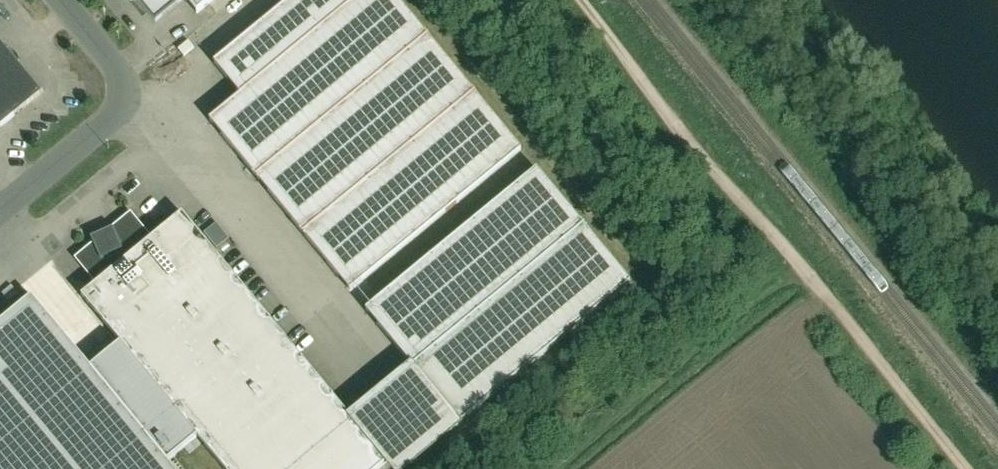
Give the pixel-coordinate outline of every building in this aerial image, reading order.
[(156,21),(182,0),(138,0),(156,21)] [(213,0),(186,0),(197,13),(213,0)] [(214,63),(240,95),(210,120),(350,291),(521,150),(398,0),(290,0),(214,63)] [(43,92),(0,39),(0,128),(43,92)] [(184,56),(194,48),(189,41),(178,49),(184,56)] [(366,310),(459,423),(630,282),(537,169),(366,310)] [(349,416),(182,213),(152,238),(131,212),(112,227),(90,237),(93,243),(75,258),(96,284),(82,296),(120,343),(91,368),(32,296),(0,322),(0,468),(174,468),(167,461),(197,436),(224,468),(378,468),(387,462),(349,416)]
